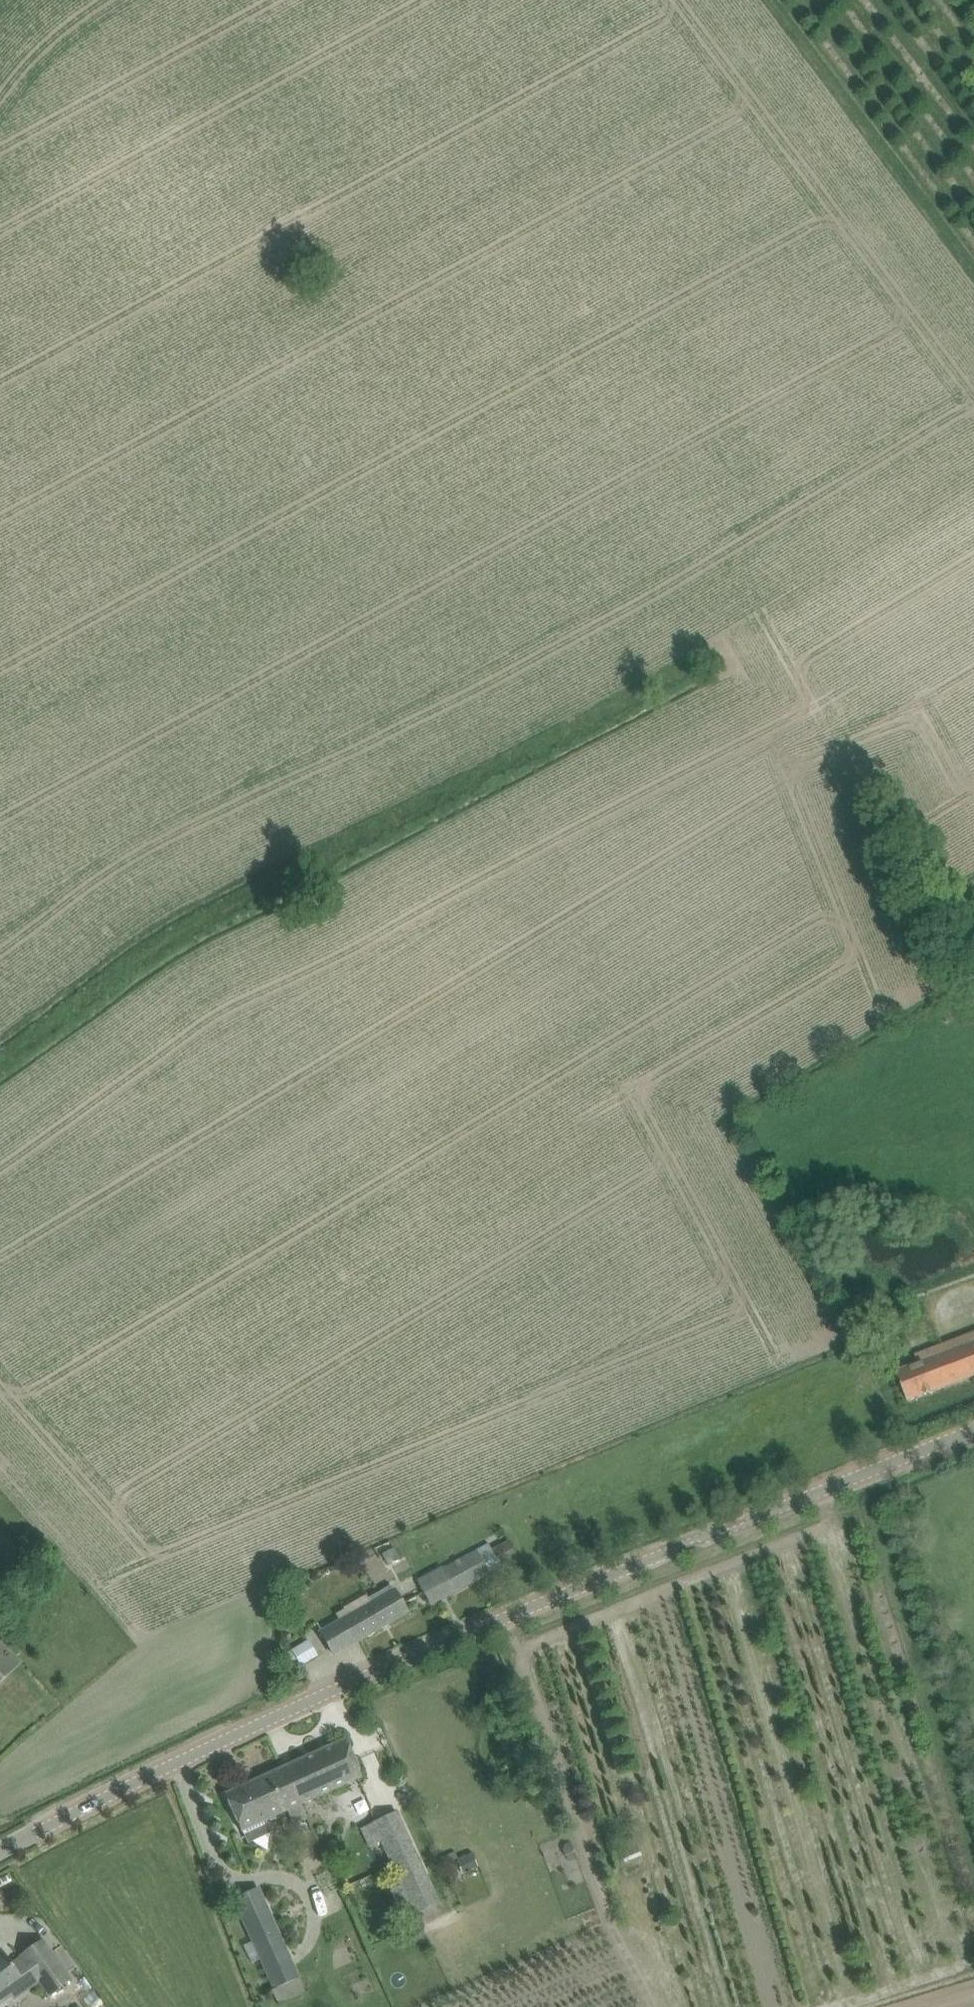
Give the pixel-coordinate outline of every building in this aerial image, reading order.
[(915,1355),(918,1363),(897,1371),(908,1401),(973,1376),(973,1333),(915,1355)] [(431,1603),(489,1571),(501,1565),(499,1561),(514,1553),(507,1541),(491,1549),(488,1544),(477,1550),(442,1569),(442,1568),(419,1581),(431,1603)] [(320,1631),(324,1637),(334,1655),(407,1613),(397,1595),(394,1589),(391,1585),(368,1598),(371,1603),(320,1631)] [(22,1663),(0,1639),(0,1683),(22,1663)] [(307,1641),(291,1651),(300,1666),(316,1656),(307,1641)] [(361,1776),(344,1739),(224,1794),(233,1812),(241,1831),(287,1810),(293,1824),(307,1818),(301,1804),(361,1776)] [(436,1906),(439,1904),(396,1812),(372,1823),(414,1915),(415,1915),(436,1906)] [(565,1844),(562,1849),(564,1855),(566,1855),(573,1852),(574,1852),(570,1842),(565,1844)] [(472,1853),(456,1860),(462,1873),(478,1866),(472,1853)] [(266,1906),(240,1917),(252,1943),(259,1959),(261,1964),(287,1952),(266,1906)] [(416,1929),(412,1931),(412,1937),(418,1940),(422,1937),(421,1931),(416,1929)] [(11,1995),(36,1976),(41,1982),(50,1995),(71,1979),(54,1957),(42,1941),(21,1956),(22,1957),(11,1966),(1,1951),(0,1952),(0,2003),(11,1995)]
